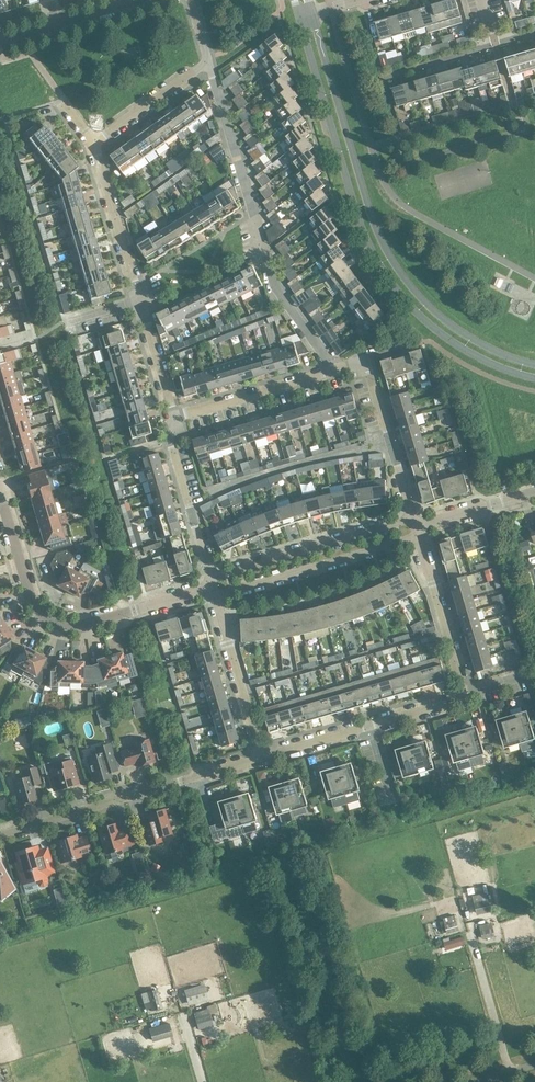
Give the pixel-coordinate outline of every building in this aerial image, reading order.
[(443,2),(451,26),(462,23),(455,0),(451,0),(443,2)] [(443,2),(432,5),(432,6),(439,30),(451,26),(443,2)] [(0,6),(0,14),(4,13),(8,12),(6,4),(2,5),(0,6)] [(432,6),(421,9),(426,27),(428,33),(439,30),(432,6)] [(421,9),(410,12),(409,12),(415,31),(426,27),(421,9)] [(409,12),(398,16),(403,34),(415,31),(409,12)] [(398,16),(387,19),(392,37),(403,34),(398,16)] [(515,22),(517,29),(530,25),(528,18),(515,22)] [(387,19),(386,19),(375,22),(380,41),(392,37),(387,19)] [(261,62),(280,48),(283,45),(276,35),(257,49),(262,56),(259,59),(261,62)] [(473,42),(471,36),(456,40),(458,46),(473,42)] [(280,48),(261,62),(266,69),(262,72),(265,75),(283,61),(287,58),(280,48)] [(528,52),(516,55),(522,74),(533,71),(528,52)] [(398,57),(393,58),(387,60),(386,54),(379,56),(383,68),(400,63),(398,57)] [(516,55),(505,59),(510,77),(522,74),(516,55)] [(266,85),(268,88),(287,74),(291,71),(283,61),(265,75),(270,82),(266,85)] [(496,62),(484,65),(491,89),(503,85),(496,62)] [(484,65),(472,68),(478,87),(479,92),(491,89),(484,65)] [(461,68),(449,72),(454,90),(465,87),(466,87),(461,72),(461,68)] [(472,68),(461,72),(466,87),(465,87),(466,90),(478,87),(472,68)] [(224,74),(227,77),(234,72),(231,69),(224,74)] [(449,72),(438,75),(437,75),(443,94),(454,90),(449,72)] [(295,84),(287,74),(268,88),(274,95),(270,98),(272,101),(291,86),(295,84)] [(437,75),(426,78),(432,97),(443,94),(437,75)] [(415,82),(420,100),(432,97),(426,78),(415,82)] [(228,87),(231,90),(231,91),(238,85),(235,82),(228,87)] [(415,82),(403,85),(409,104),(420,100),(415,82)] [(409,104),(403,85),(392,89),(394,95),(396,103),(397,107),(403,105),(405,112),(410,110),(409,104)] [(276,114),(295,99),(299,96),(291,86),(272,101),(268,104),(276,114)] [(186,102),(198,120),(205,115),(208,119),(214,115),(207,93),(207,94),(200,99),(197,95),(192,98),(186,102)] [(241,98),(239,95),(232,100),(235,103),(241,98)] [(459,105),(458,102),(456,97),(450,99),(452,107),(459,105)] [(277,123),(280,126),(299,112),(302,109),(295,99),(276,114),(281,121),(277,123)] [(198,120),(186,102),(180,107),(175,110),(188,128),(198,120)] [(242,108),(241,109),(236,113),(238,116),(245,111),(242,108)] [(450,119),(462,115),(460,109),(448,112),(450,119)] [(175,110),(171,114),(170,113),(164,118),(177,135),(188,128),(175,110)] [(306,122),(299,112),(280,126),(285,133),(281,136),(283,139),(302,125),(306,122)] [(154,126),(166,143),(177,135),(164,118),(158,122),(159,122),(154,126)] [(242,129),(244,128),(249,124),(246,121),(240,126),(242,129)] [(201,139),(209,134),(201,124),(194,129),(201,139)] [(285,149),(287,152),(306,138),(310,135),(304,127),(302,125),(283,139),(289,146),(285,149)] [(24,134),(37,150),(54,136),(49,130),(45,126),(38,131),(34,126),(24,134)] [(143,133),(156,151),(166,143),(154,126),(149,129),(149,128),(143,133)] [(137,138),(133,141),(145,158),(149,164),(159,156),(156,151),(143,133),(137,137),(137,138)] [(243,138),(246,142),(253,137),(250,133),(243,138)] [(217,134),(211,138),(206,142),(210,147),(221,140),(217,134)] [(45,160),(60,148),(62,147),(58,142),(59,142),(54,136),(37,150),(45,160)] [(314,148),(306,138),(287,152),(293,159),(289,162),(291,165),(310,151),(314,148)] [(128,144),(121,148),(134,166),(145,158),(133,141),(128,144)] [(204,144),(198,148),(202,153),(208,149),(204,144)] [(220,145),(209,152),(213,158),(224,150),(220,145)] [(247,151),(250,155),(256,150),(254,146),(247,151)] [(66,151),(65,151),(62,147),(60,148),(45,160),(53,170),(70,157),(66,151)] [(115,152),(116,153),(111,156),(123,174),(134,166),(121,148),(115,152)] [(202,153),(198,148),(192,152),(196,157),(202,153)] [(16,151),(19,160),(26,158),(23,149),(16,151)] [(292,175),(295,178),(314,163),(317,161),(310,151),(291,165),(296,172),(292,175)] [(201,165),(209,159),(205,153),(196,160),(201,165)] [(62,181),(62,184),(63,184),(78,180),(75,170),(78,167),(75,163),(75,162),(70,157),(53,170),(62,181)] [(187,157),(180,162),(183,167),(190,162),(187,157)] [(254,168),(260,163),(258,159),(251,164),(254,168)] [(183,167),(180,162),(173,167),(176,172),(183,167)] [(296,188),(299,191),(317,176),(321,173),(314,163),(295,178),(300,185),(296,188)] [(195,169),(192,165),(184,170),(188,174),(189,173),(195,169)] [(188,174),(184,170),(177,175),(180,179),(187,175),(188,174)] [(261,172),(260,173),(255,177),(257,181),(264,175),(261,172)] [(78,176),(85,200),(96,197),(90,173),(78,176)] [(166,173),(159,178),(162,182),(169,177),(166,173)] [(295,194),(302,204),(321,189),(325,186),(317,176),(299,191),(295,194)] [(162,182),(159,178),(151,183),(155,187),(162,182)] [(81,192),(80,187),(78,180),(63,184),(62,184),(57,186),(61,198),(81,192)] [(163,185),(166,190),(173,184),(170,180),(163,185)] [(163,185),(156,190),(159,195),(166,190),(163,185)] [(170,195),(177,191),(173,185),(166,190),(170,195)] [(265,185),(264,186),(258,190),(261,193),(268,188),(265,185)] [(234,187),(217,197),(228,216),(235,212),(234,212),(240,209),(235,201),(238,199),(235,187),(234,187)] [(329,199),(323,191),(321,189),(302,204),(308,211),(304,214),(306,217),(329,199)] [(61,198),(64,211),(86,205),(83,198),(81,192),(61,198)] [(121,203),(125,208),(136,201),(132,195),(121,203)] [(143,200),(146,205),(152,201),(149,195),(143,200)] [(222,220),(228,216),(217,197),(206,204),(217,222),(222,220)] [(262,203),(265,206),(272,201),(269,198),(262,203)] [(146,205),(143,200),(137,204),(141,209),(146,205)] [(206,204),(195,211),(206,230),(212,226),(212,225),(217,222),(206,204)] [(89,218),(87,212),(88,212),(86,205),(64,211),(68,224),(89,218)] [(139,211),(135,205),(124,213),(128,219),(139,211)] [(334,217),(326,207),(308,221),(313,229),(309,232),(312,235),(330,220),(334,217)] [(206,230),(195,211),(183,218),(194,236),(199,233),(199,234),(206,230)] [(273,211),(271,212),(266,216),(269,219),(275,214),(273,211)] [(70,229),(72,236),(93,230),(91,223),(90,223),(89,218),(68,224),(63,225),(64,230),(70,229)] [(183,218),(172,225),(183,244),(190,240),(190,239),(194,236),(183,218)] [(313,244),(315,247),(334,233),(338,230),(330,220),(312,235),(317,242),(313,244)] [(279,222),(265,232),(269,244),(270,245),(287,232),(279,222)] [(183,244),(172,225),(161,232),(172,250),(177,247),(177,248),(183,244)] [(147,234),(150,239),(161,257),(167,253),(172,250),(161,232),(158,227),(147,234)] [(96,243),(94,238),(95,237),(93,230),(72,236),(76,249),(96,243)] [(334,233),(315,247),(320,254),(317,257),(319,260),(338,246),(342,243),(337,237),(336,236),(336,235),(334,233)] [(155,261),(161,257),(150,239),(138,246),(149,264),(154,261),(155,261)] [(282,241),(275,246),(278,250),(284,245),(282,241)] [(76,249),(79,262),(100,255),(98,248),(96,243),(76,249)] [(315,263),(323,273),(342,259),(346,256),(338,246),(319,260),(315,263)] [(286,254),(279,259),(282,263),(288,258),(286,254)] [(79,262),(83,274),(101,269),(103,268),(102,263),(103,263),(100,255),(79,262)] [(327,286),(345,272),(349,269),(342,259),(323,273),(328,280),(324,283),(327,286)] [(252,268),(242,272),(251,291),(261,286),(262,286),(263,286),(253,267),(252,267),(252,268)] [(290,267),(288,268),(283,272),(286,276),(292,271),(290,267)] [(103,268),(101,269),(83,274),(87,287),(108,281),(106,273),(105,274),(103,268)] [(349,269),(345,272),(327,286),(329,289),(333,286),(338,293),(357,278),(349,269)] [(231,277),(241,296),(251,291),(242,272),(233,277),(231,277)] [(230,301),(241,296),(231,277),(230,278),(231,278),(221,283),(230,301)] [(340,303),(342,306),(364,288),(357,278),(338,293),(343,300),(340,303)] [(294,279),(292,281),(287,284),(290,287),(297,282),(294,279)] [(110,288),(108,281),(87,287),(92,306),(104,303),(103,296),(111,294),(109,288),(110,288)] [(210,288),(220,307),(230,301),(221,283),(211,288),(211,287),(210,288)] [(209,289),(200,293),(209,312),(220,307),(210,288),(209,288),(209,289)] [(348,306),(353,313),(372,298),(364,288),(342,306),(344,309),(348,306)] [(295,294),(297,297),(304,293),(302,289),(295,294)] [(209,312),(200,293),(190,298),(189,298),(198,317),(209,312)] [(188,299),(179,304),(188,322),(198,317),(189,298),(188,299)] [(372,298),(353,313),(359,320),(355,323),(357,326),(380,308),(372,298)] [(309,299),(304,303),(302,304),(304,308),(311,303),(309,299)] [(188,322),(179,304),(169,309),(169,308),(168,309),(177,328),(188,322)] [(71,312),(69,305),(62,307),(64,314),(71,312)] [(380,308),(357,326),(359,329),(363,326),(369,333),(388,318),(380,308)] [(157,315),(161,322),(156,324),(160,336),(166,333),(167,334),(167,333),(172,330),(176,338),(181,335),(177,328),(168,309),(167,309),(167,310),(157,315)] [(316,309),(311,313),(309,314),(312,318),(318,313),(316,309)] [(323,320),(318,323),(316,324),(319,328),(326,323),(323,320)] [(328,331),(330,330),(336,326),(332,321),(325,326),(328,331)] [(14,334),(12,325),(0,328),(0,339),(14,334)] [(97,331),(103,349),(106,348),(126,342),(123,331),(115,333),(113,327),(97,331)] [(333,333),(330,330),(328,331),(324,335),(326,338),(333,333)] [(331,345),(333,348),(340,344),(338,340),(331,345)] [(294,344),(283,347),(289,367),(300,364),(298,356),(309,352),(301,341),(294,343),(294,344)] [(106,348),(103,349),(100,350),(104,361),(109,359),(110,360),(129,354),(126,342),(106,348)] [(184,342),(178,344),(173,346),(175,351),(186,347),(184,342)] [(271,351),(277,370),(289,367),(283,347),(271,351)] [(13,373),(10,362),(21,358),(19,349),(0,355),(0,377),(13,373)] [(84,353),(87,362),(101,358),(99,349),(84,353)] [(391,358),(381,361),(390,393),(401,390),(397,377),(415,371),(419,384),(430,381),(421,350),(410,353),(411,355),(398,359),(392,361),(391,358)] [(271,351),(260,354),(266,374),(277,370),(271,351)] [(110,360),(113,371),(133,365),(129,354),(110,360)] [(249,357),(255,377),(266,374),(260,354),(249,357)] [(249,357),(237,361),(243,381),(255,377),(249,357)] [(237,361),(226,364),(232,384),(243,381),(237,361)] [(220,387),(232,384),(226,364),(215,367),(220,387)] [(133,365),(113,371),(116,382),(136,377),(133,365)] [(209,391),(220,387),(215,367),(203,371),(204,373),(209,391)] [(0,377),(0,389),(21,383),(23,382),(19,371),(13,373),(0,377)] [(204,373),(193,376),(193,377),(198,394),(209,391),(204,373)] [(173,379),(176,392),(184,389),(186,397),(198,394),(193,377),(193,376),(192,374),(181,377),(173,379)] [(136,377),(116,382),(120,394),(139,388),(136,377)] [(0,389),(0,401),(20,396),(24,394),(21,383),(0,389)] [(120,394),(123,405),(143,399),(139,388),(120,394)] [(409,392),(391,397),(395,409),(412,404),(409,392)] [(360,418),(352,393),(341,397),(346,416),(348,421),(360,418)] [(20,396),(0,401),(3,413),(23,407),(20,396)] [(341,397),(337,398),(329,400),(335,419),(346,416),(341,397)] [(146,411),(143,399),(123,405),(126,416),(146,411)] [(335,419),(329,400),(318,404),(323,421),(323,423),(335,419)] [(307,407),(312,424),(323,421),(318,404),(307,407)] [(412,404),(395,409),(398,420),(415,415),(412,404)] [(23,407),(3,413),(7,424),(26,418),(23,407)] [(312,424),(307,407),(295,410),(300,427),(312,424)] [(300,427),(295,410),(284,414),(289,431),(300,427)] [(130,428),(149,422),(146,411),(126,416),(130,428)] [(289,431),(284,414),(273,417),(278,434),(289,431)] [(415,415),(398,420),(401,432),(419,427),(415,415)] [(278,434),(273,417),(261,420),(266,437),(278,434)] [(26,418),(7,424),(10,436),(30,430),(26,418)] [(266,437),(261,420),(250,424),(255,441),(266,437)] [(53,424),(55,430),(56,435),(62,434),(58,422),(53,424)] [(145,436),(153,434),(149,422),(130,428),(133,439),(130,440),(132,447),(147,442),(145,436)] [(255,441),(250,424),(239,427),(244,444),(255,441)] [(244,446),(244,444),(239,427),(227,430),(232,447),(232,448),(232,449),(244,446)] [(401,432),(405,443),(422,438),(419,427),(401,432)] [(14,448),(34,442),(30,430),(10,436),(14,448)] [(232,447),(227,430),(216,434),(221,451),(232,448),(232,447)] [(67,432),(62,434),(56,435),(60,447),(70,444),(67,432)] [(221,451),(216,434),(204,437),(210,454),(221,451)] [(379,435),(369,438),(372,447),(382,444),(379,435)] [(193,440),(200,465),(201,465),(203,464),(204,462),(211,460),(211,461),(212,460),(210,454),(204,437),(193,440)] [(425,449),(422,438),(405,443),(408,454),(425,449)] [(34,442),(14,448),(17,460),(37,454),(34,442)] [(103,448),(105,455),(112,453),(110,446),(103,448)] [(425,449),(408,454),(411,466),(424,462),(429,461),(425,449)] [(162,465),(159,453),(146,457),(144,451),(131,455),(133,461),(137,473),(143,471),(162,465)] [(21,466),(23,472),(41,467),(37,454),(17,460),(19,466),(21,466)] [(415,483),(418,493),(432,489),(424,462),(411,466),(416,483),(415,483)] [(143,471),(147,482),(148,482),(148,481),(166,476),(162,465),(143,471)] [(122,476),(119,468),(111,470),(114,479),(122,476)] [(27,484),(30,497),(50,491),(47,479),(51,478),(49,470),(50,469),(49,469),(28,475),(30,484),(27,485),(27,484)] [(220,478),(227,476),(225,470),(218,472),(220,478)] [(296,470),(282,474),(283,478),(297,474),(296,470)] [(464,474),(452,477),(457,495),(469,491),(464,474)] [(148,481),(148,482),(152,493),(169,488),(166,476),(148,481)] [(440,481),(442,486),(446,498),(457,495),(452,477),(440,481)] [(114,483),(116,491),(120,490),(125,488),(122,480),(114,483)] [(372,488),(374,506),(387,504),(385,480),(371,482),(372,488)] [(358,490),(361,508),(374,506),(372,488),(371,482),(357,484),(358,490)] [(78,490),(76,483),(70,485),(71,492),(78,490)] [(442,486),(432,489),(418,493),(419,497),(421,497),(423,504),(427,503),(427,504),(436,502),(436,501),(446,498),(442,486)] [(318,498),(322,515),(335,512),(331,495),(329,487),(322,488),(324,497),(318,498)] [(169,488),(152,493),(155,504),(172,499),(169,488)] [(348,510),(361,508),(358,490),(345,493),(348,510)] [(32,502),(34,509),(54,503),(50,491),(30,497),(32,497),(34,502),(32,502)] [(305,502),(309,519),(322,515),(318,498),(316,492),(303,495),(305,502)] [(348,510),(345,493),(331,495),(335,512),(348,510)] [(82,502),(80,495),(73,497),(75,504),(82,502)] [(172,499),(155,504),(150,506),(153,517),(158,515),(176,510),(172,499)] [(212,501),(211,501),(200,507),(203,513),(215,507),(212,501)] [(291,506),(297,522),(309,519),(305,502),(291,506)] [(37,514),(35,514),(37,521),(57,515),(54,503),(34,509),(36,509),(37,514)] [(266,515),(272,531),(284,527),(278,510),(276,504),(263,508),(266,515)] [(81,515),(89,513),(87,506),(79,509),(81,515)] [(278,510),(284,527),(297,522),(291,506),(278,510)] [(253,519),(260,536),(272,531),(266,515),(263,508),(250,513),(253,519)] [(176,510),(158,515),(161,527),(179,522),(176,510)] [(39,526),(41,533),(68,525),(65,513),(57,515),(37,521),(39,521),(41,526),(39,526)] [(151,525),(150,517),(138,519),(139,527),(151,525)] [(236,546),(248,541),(240,525),(238,519),(225,524),(226,526),(228,530),(236,546)] [(253,519),(240,525),(248,541),(260,536),(253,519)] [(163,539),(170,537),(182,533),(179,522),(161,527),(160,527),(153,529),(157,541),(163,539)] [(50,551),(54,550),(70,545),(69,545),(67,539),(72,537),(68,525),(41,533),(45,546),(45,545),(49,544),(51,550),(50,551)] [(138,525),(127,528),(130,536),(140,533),(138,525)] [(215,537),(224,552),(236,546),(228,530),(226,526),(214,532),(215,537)] [(88,538),(95,536),(93,529),(86,531),(88,538)] [(472,532),(477,550),(489,546),(484,529),(472,532)] [(464,547),(464,548),(465,553),(477,550),(472,532),(461,536),(464,547)] [(132,544),(136,543),(142,541),(140,533),(130,536),(132,544)] [(170,537),(178,564),(191,560),(188,550),(187,550),(182,533),(170,537)] [(464,547),(461,536),(451,539),(451,538),(442,540),(442,541),(438,542),(440,550),(439,551),(440,554),(454,550),(464,548),(464,547)] [(528,541),(521,543),(523,552),(531,549),(528,541)] [(77,553),(86,551),(84,543),(75,546),(77,553)] [(68,592),(80,569),(69,564),(74,554),(73,549),(56,553),(50,566),(54,574),(54,575),(55,575),(61,578),(57,585),(56,585),(68,592)] [(462,578),(462,577),(454,550),(440,554),(443,564),(444,564),(449,581),(462,578)] [(94,570),(102,567),(99,556),(90,558),(94,570)] [(178,564),(168,567),(171,579),(181,576),(181,577),(190,574),(190,573),(193,572),(191,564),(192,564),(191,560),(178,564)] [(168,567),(166,561),(155,565),(160,582),(171,579),(168,567)] [(160,582),(155,565),(143,568),(148,585),(160,582)] [(483,574),(485,581),(492,580),(489,567),(475,571),(476,576),(483,574)] [(80,569),(68,592),(79,598),(80,598),(79,597),(83,590),(89,593),(89,594),(98,578),(97,578),(97,579),(80,569)] [(400,578),(409,596),(420,590),(410,572),(400,578)] [(462,578),(449,581),(453,593),(470,588),(467,576),(462,577),(462,578)] [(398,602),(409,596),(400,578),(389,583),(398,602)] [(387,607),(398,602),(389,583),(378,588),(382,597),(387,607)] [(387,607),(382,597),(378,588),(367,593),(375,612),(387,607)] [(470,588),(453,593),(456,604),(473,599),(470,588)] [(356,597),(357,597),(364,617),(375,612),(367,593),(356,597)] [(352,621),(364,617),(357,597),(356,597),(345,601),(352,621)] [(473,599),(456,604),(460,615),(477,610),(473,599)] [(334,605),(340,625),(352,621),(345,601),(334,605)] [(328,628),(340,625),(334,605),(323,608),(328,628)] [(323,608),(311,611),(316,631),(328,628),(323,608)] [(477,610),(460,615),(463,627),(480,622),(477,610)] [(304,634),(316,631),(311,611),(300,614),(304,634)] [(183,630),(193,627),(206,623),(205,620),(204,620),(201,612),(197,613),(197,612),(188,615),(189,616),(179,619),(182,630),(183,630)] [(292,637),(304,634),(300,614),(288,616),(292,637)] [(288,616),(276,618),(279,639),(292,637),(288,616)] [(267,640),(279,639),(276,618),(265,620),(267,640)] [(167,622),(173,639),(184,636),(183,630),(182,630),(179,619),(167,622)] [(255,642),(267,640),(265,620),(253,621),(255,642)] [(255,642),(253,621),(241,622),(242,643),(255,642)] [(167,622),(156,625),(161,643),(173,639),(167,622)] [(480,622),(463,627),(466,638),(483,633),(480,622)] [(193,627),(201,654),(201,655),(213,651),(208,634),(209,633),(206,623),(193,627)] [(11,649),(11,648),(10,649),(7,643),(13,639),(14,639),(7,627),(0,632),(0,656),(11,649)] [(483,633),(466,638),(470,650),(487,644),(483,633)] [(487,644),(470,650),(473,661),(490,656),(487,644)] [(21,676),(22,675),(25,671),(34,653),(23,646),(22,647),(23,647),(19,654),(13,651),(13,650),(1,672),(2,672),(2,671),(8,675),(11,671),(21,676)] [(201,655),(201,654),(196,656),(199,667),(216,662),(213,651),(201,655)] [(34,653),(25,671),(22,675),(39,684),(39,685),(48,669),(49,667),(45,662),(44,661),(45,659),(46,659),(34,653)] [(136,676),(131,659),(130,659),(131,660),(124,662),(122,654),(123,654),(122,653),(110,657),(115,677),(127,673),(128,678),(135,676),(136,677),(136,676)] [(490,656),(473,661),(476,673),(494,667),(490,656)] [(104,680),(115,677),(110,657),(97,661),(98,665),(91,667),(93,683),(96,682),(98,688),(98,687),(105,685),(104,680)] [(447,681),(440,657),(427,661),(434,685),(447,681)] [(434,685),(427,661),(414,664),(421,688),(434,685)] [(70,688),(70,683),(70,662),(57,662),(57,663),(58,663),(57,671),(51,671),(51,670),(50,670),(50,688),(51,687),(70,688)] [(91,667),(83,667),(83,663),(84,663),(70,662),(70,683),(82,683),(82,688),(89,688),(89,689),(90,689),(90,683),(93,683),(91,667)] [(216,662),(199,667),(203,679),(220,674),(216,662)] [(401,668),(408,692),(421,688),(414,664),(401,668)] [(389,672),(396,696),(408,692),(401,668),(389,672)] [(396,696),(389,672),(376,676),(383,700),(396,696)] [(220,674),(203,679),(206,690),(223,685),(220,674)] [(371,703),(383,700),(376,676),(363,679),(371,703)] [(371,703),(363,679),(351,683),(358,707),(371,703)] [(338,687),(345,711),(358,707),(351,683),(338,687)] [(223,685),(206,690),(209,701),(226,696),(223,685)] [(338,687),(337,687),(326,690),(333,714),(345,711),(338,687)] [(320,718),(333,714),(326,690),(313,694),(320,718)] [(529,693),(523,695),(527,709),(533,707),(529,693)] [(320,718),(313,694),(300,698),(307,722),(320,718)] [(226,696),(209,701),(213,713),(230,708),(226,696)] [(307,722),(300,698),(288,702),(295,726),(307,722)] [(275,705),(282,729),(295,726),(288,702),(275,705)] [(262,709),(269,733),(282,729),(275,705),(262,709)] [(511,716),(516,730),(533,725),(532,721),(530,722),(528,713),(524,712),(522,712),(521,707),(511,710),(510,710),(511,716)] [(230,708),(213,713),(216,724),(233,719),(230,708)] [(104,709),(96,711),(101,728),(109,726),(104,709)] [(42,722),(48,720),(46,714),(40,716),(42,722)] [(32,715),(24,717),(26,725),(34,723),(32,715)] [(498,735),(516,730),(511,716),(498,719),(496,723),(499,731),(497,731),(498,735)] [(233,719),(216,724),(219,735),(236,730),(233,719)] [(482,719),(476,721),(479,732),(485,730),(482,719)] [(533,725),(516,730),(520,744),(533,740),(534,737),(532,729),(534,728),(533,725)] [(465,745),(483,739),(482,736),(480,736),(477,728),(474,727),(461,730),(465,745)] [(236,730),(219,735),(223,747),(240,742),(236,730)] [(447,750),(465,745),(461,730),(448,734),(446,737),(448,746),(446,746),(447,750)] [(507,748),(520,744),(516,730),(498,735),(499,739),(501,738),(503,746),(507,748)] [(27,733),(14,736),(18,748),(30,745),(27,733)] [(484,743),(483,739),(465,745),(469,759),(472,767),(485,764),(482,755),(484,752),(482,744),(484,743)] [(136,762),(138,767),(155,762),(148,740),(131,745),(132,749),(120,752),(124,766),(133,764),(132,763),(136,762)] [(415,760),(432,754),(431,751),(429,751),(427,743),(424,741),(410,745),(415,760)] [(110,772),(117,770),(110,744),(96,748),(98,755),(87,758),(89,765),(88,767),(89,772),(91,773),(94,782),(111,777),(110,772)] [(415,760),(410,745),(397,749),(396,752),(398,760),(396,761),(397,765),(415,760)] [(469,759),(465,745),(447,750),(448,754),(451,753),(453,761),(456,763),(459,771),(472,767),(469,759)] [(415,760),(419,774),(432,770),(434,767),(431,759),(434,758),(432,754),(415,760)] [(72,759),(56,764),(55,762),(44,765),(47,774),(48,774),(54,792),(79,785),(72,759)] [(442,761),(445,772),(447,772),(448,772),(451,771),(448,759),(442,761)] [(415,760),(397,765),(398,768),(400,768),(403,776),(406,778),(419,774),(415,760)] [(507,769),(505,762),(499,764),(501,771),(507,769)] [(336,767),(340,781),(358,776),(357,773),(355,773),(352,765),(349,763),(336,767)] [(322,787),(337,783),(340,781),(336,767),(323,771),(321,774),(323,782),(321,783),(322,787)] [(13,781),(20,804),(36,799),(32,786),(40,783),(35,768),(23,771),(25,778),(13,781)] [(264,772),(258,774),(259,780),(266,779),(264,772)] [(340,781),(344,796),(347,804),(360,800),(357,792),(359,789),(357,781),(359,780),(358,776),(340,781)] [(288,797),(306,792),(305,788),(303,788),(300,780),(297,779),(284,782),(288,797)] [(322,787),(323,790),(326,790),(328,798),(331,800),(334,808),(347,804),(344,796),(340,781),(337,783),(322,787)] [(288,797),(284,782),(271,786),(269,790),(272,798),(270,798),(271,802),(288,797)] [(382,784),(374,784),(375,793),(383,792),(382,784)] [(288,797),(292,811),(294,817),(296,817),(307,813),(305,807),(307,804),(305,796),(307,795),(306,792),(288,797)] [(255,803),(252,803),(250,795),(247,793),(234,797),(238,812),(256,806),(255,803)] [(219,813),(220,817),(238,812),(234,797),(221,801),(219,804),(221,813),(219,813)] [(294,817),(292,811),(288,797),(271,802),(272,806),(274,805),(275,808),(265,811),(267,816),(276,813),(279,815),(282,824),(296,819),(296,817),(294,817)] [(238,812),(242,826),(245,834),(258,831),(255,822),(257,819),(254,811),(257,810),(256,806),(238,812)] [(150,824),(143,825),(142,826),(148,846),(162,842),(161,836),(171,833),(164,810),(147,815),(150,824)] [(226,828),(229,830),(232,838),(245,834),(242,826),(238,812),(220,817),(221,820),(223,820),(224,823),(215,826),(216,831),(226,828)] [(117,833),(115,824),(98,829),(106,854),(106,853),(114,851),(114,852),(122,849),(121,847),(133,844),(129,828),(121,831),(122,832),(117,833)] [(82,855),(90,853),(85,837),(72,841),(70,837),(56,842),(59,851),(58,852),(61,863),(82,857),(82,855)] [(45,875),(53,872),(48,854),(39,857),(39,856),(37,854),(35,855),(33,848),(16,853),(19,863),(16,864),(22,884),(35,880),(36,884),(39,887),(44,888),(47,884),(48,880),(47,877),(45,877),(45,875)] [(149,871),(156,875),(161,867),(154,863),(149,871)] [(0,898),(13,891),(0,865),(0,897),(0,898)] [(94,887),(93,888),(94,889),(94,891),(95,892),(96,893),(97,894),(98,894),(99,894),(100,894),(102,894),(103,894),(104,893),(105,892),(106,891),(106,889),(106,888),(106,887),(106,885),(105,884),(104,883),(103,882),(102,882),(101,882),(99,882),(98,882),(97,882),(96,883),(95,884),(94,885),(94,887)] [(477,913),(490,910),(488,901),(486,893),(473,896),(475,904),(477,913)] [(445,926),(448,933),(459,930),(457,923),(455,916),(443,919),(445,926)] [(483,938),(494,936),(492,924),(480,927),(483,938)] [(464,935),(449,940),(449,938),(443,940),(446,948),(465,942),(466,942),(464,935)] [(185,993),(188,1003),(207,997),(205,987),(185,993)] [(147,992),(153,1011),(162,1008),(161,1003),(158,1004),(155,990),(147,992)] [(210,1014),(195,1019),(198,1027),(212,1023),(210,1014)] [(152,1040),(172,1034),(169,1023),(149,1029),(152,1040)]
